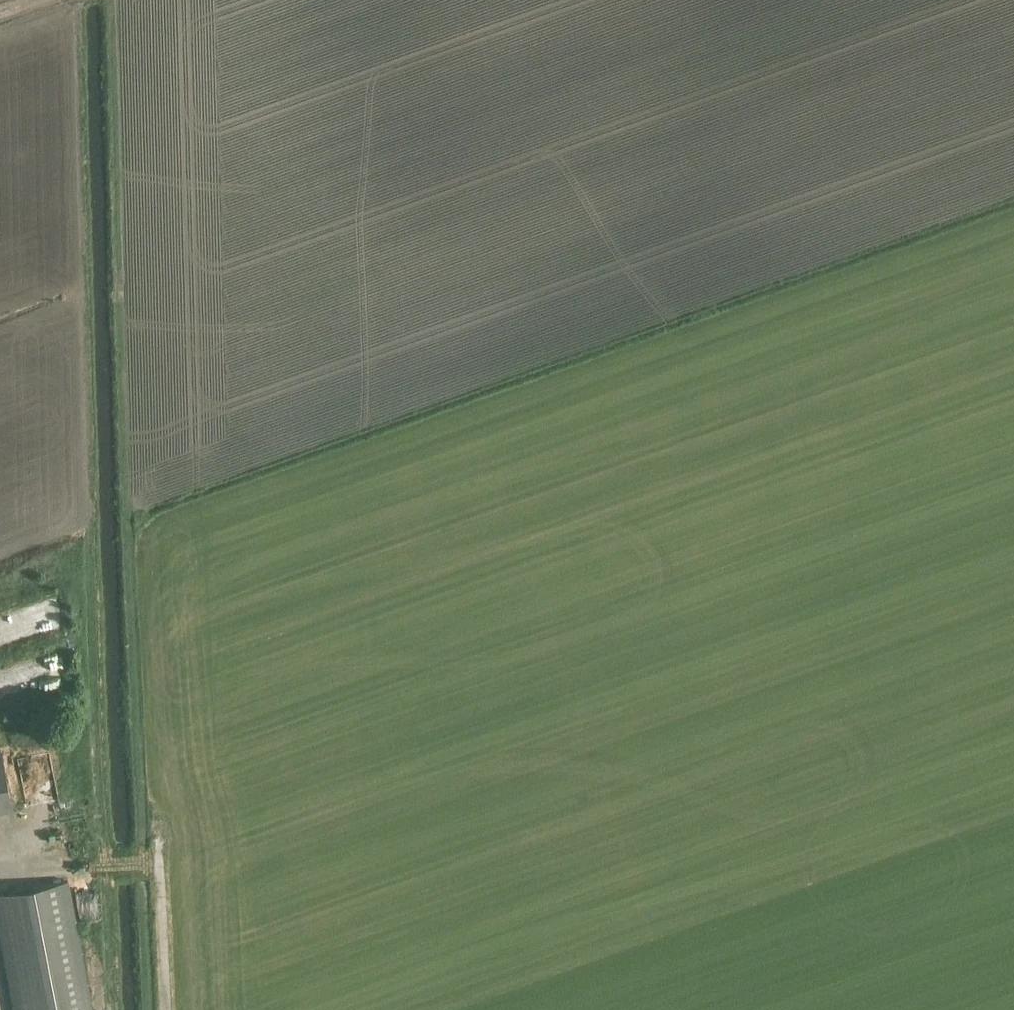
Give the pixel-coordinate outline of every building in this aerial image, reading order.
[(16,670),(25,699),(46,692),(38,663),(16,670)] [(3,750),(0,750),(0,815),(15,812),(3,750)] [(68,881),(0,894),(0,931),(15,1009),(93,1009),(68,881)]
